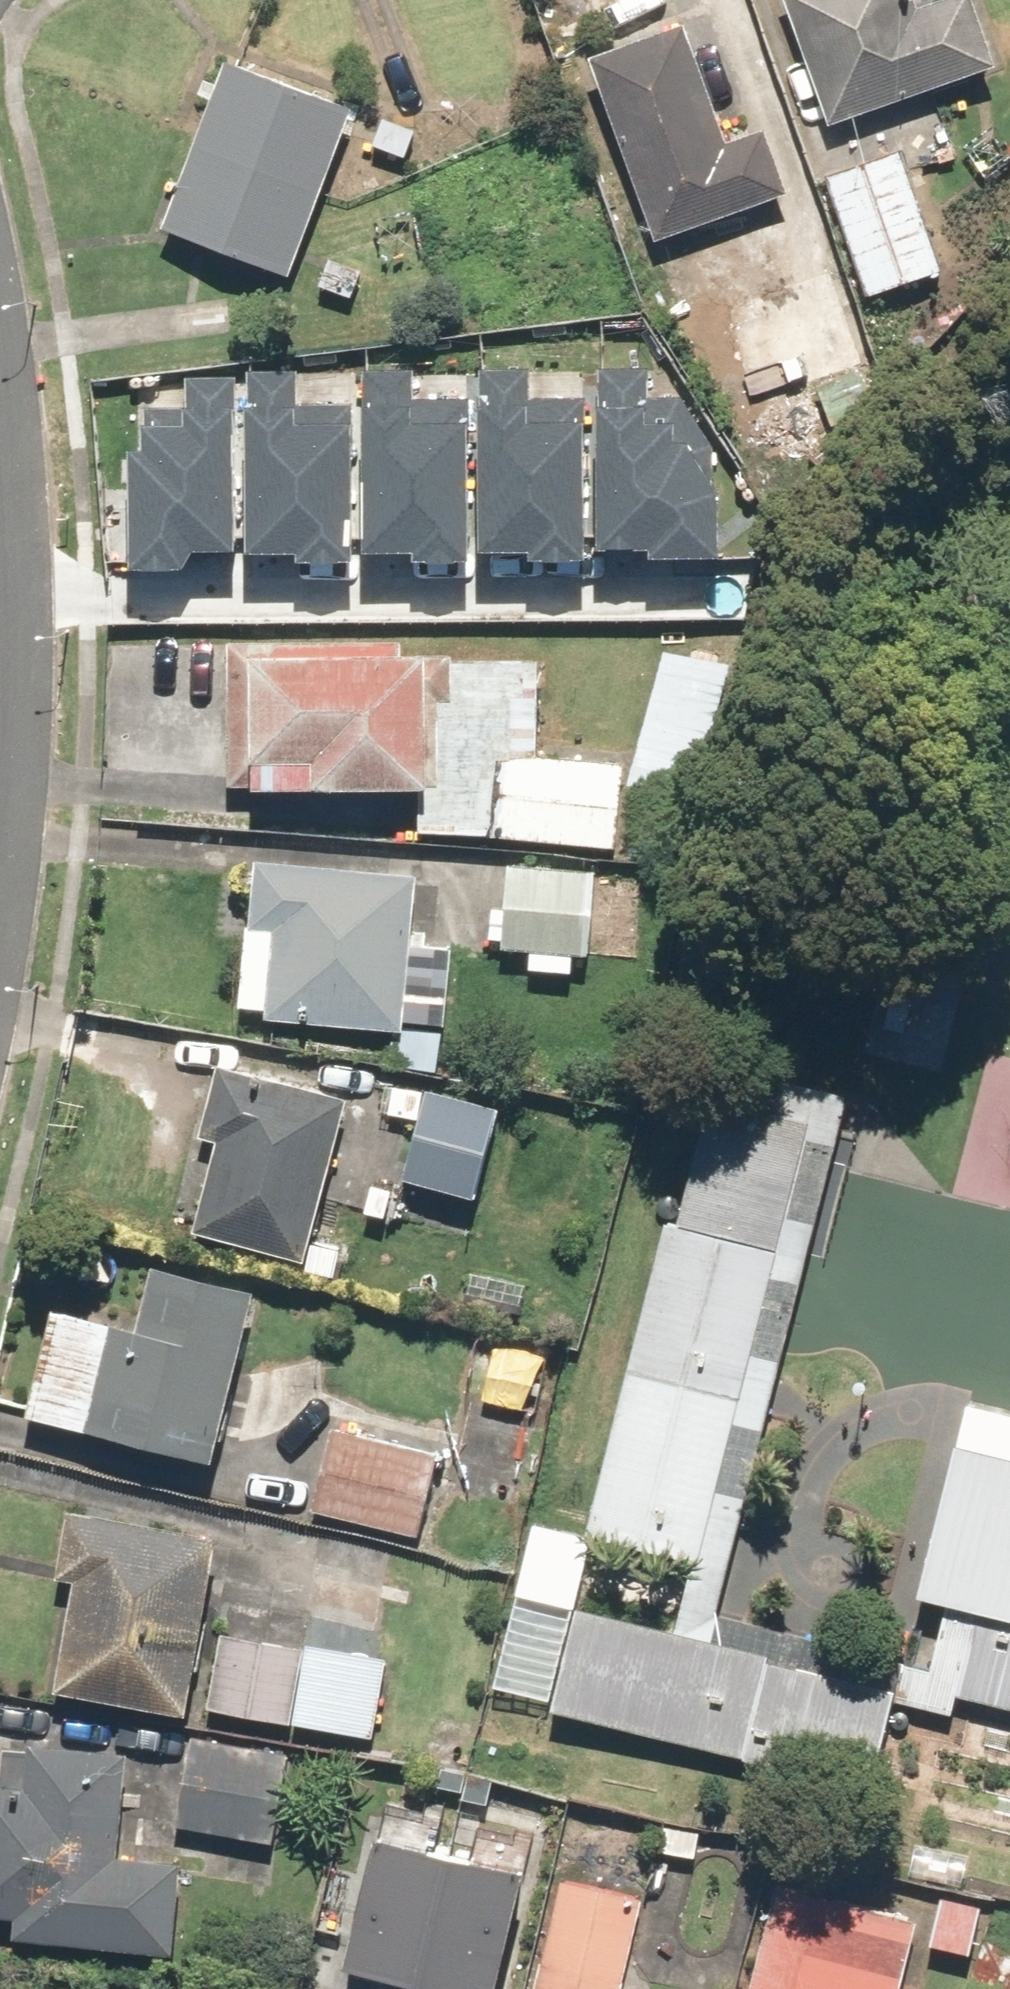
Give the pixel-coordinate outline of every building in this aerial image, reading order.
[(827,131),(994,73),(968,0),(945,0),(915,10),(912,0),(781,0),(827,131)] [(720,143),(678,29),(583,64),(651,246),(786,196),(761,128),(720,143)] [(287,286),(351,114),(216,64),(153,236),(287,286)] [(897,157),(824,182),(865,303),(939,277),(897,157)] [(365,270),(311,254),(300,293),(353,309),(365,270)] [(818,418),(872,400),(831,272),(732,304),(739,328),(723,333),(746,407),(808,387),(818,418)] [(538,360),(485,360),(484,535),(535,535),(535,548),(590,548),(592,395),(537,394),(538,360)] [(655,360),(603,360),(602,534),(653,534),(653,547),(717,547),(717,436),(687,394),(655,394),(655,360)] [(417,361),(365,361),(363,536),(414,536),(414,549),(470,549),(471,395),(417,395),(417,361)] [(304,363),(252,362),(250,537),(301,538),(301,550),(357,551),(358,397),(304,396),(304,363)] [(137,407),(138,557),(196,556),(195,541),(238,540),(236,371),(194,371),(194,407),(137,407)] [(226,641),(219,792),(418,802),(416,838),(615,848),(620,762),(532,757),(537,668),(425,662),(426,651),(226,641)] [(627,851),(682,864),(730,669),(661,652),(626,790),(641,794),(627,851)] [(412,875),(245,864),(235,1014),(261,1016),(260,1030),(387,1039),(385,1068),(435,1071),(437,1032),(402,1030),(412,875)] [(590,871),(499,864),(492,958),(584,965),(590,871)] [(944,1074),(967,976),(881,956),(859,1054),(944,1074)] [(813,1081),(704,1054),(663,1216),(772,1243),(813,1081)] [(342,1105),(214,1073),(197,1141),(216,1146),(192,1241),(301,1269),(342,1105)] [(470,1206),(494,1112),(419,1094),(396,1187),(470,1206)] [(770,1243),(663,1216),(623,1371),(732,1393),(770,1243)] [(250,1297),(145,1271),(129,1333),(100,1325),(71,1441),(206,1475),(250,1297)] [(728,1400),(620,1378),(583,1532),(689,1559),(728,1400)] [(328,1427),(304,1517),(412,1545),(436,1455),(328,1427)] [(915,1603),(1009,1626),(1009,1455),(956,1441),(915,1603)] [(182,1723),(209,1539),(64,1518),(54,1580),(67,1582),(49,1704),(182,1723)] [(884,1684),(572,1606),(545,1712),(857,1790),(884,1684)] [(937,1608),(919,1683),(1009,1706),(1009,1627),(937,1608)] [(221,1636),(206,1715),(371,1746),(385,1667),(221,1636)] [(284,1758),(186,1744),(172,1835),(270,1849),(284,1758)] [(121,1760),(0,1749),(0,1925),(11,1926),(9,1948),(167,1963),(176,1870),(111,1864),(121,1760)] [(382,1822),(348,1950),(423,1969),(456,1841),(382,1822)] [(456,1841),(423,1969),(496,1988),(529,1859),(456,1841)] [(638,1897),(551,1879),(529,1988),(620,1988),(638,1897)] [(742,1988),(898,1988),(917,1920),(771,1880),(742,1988)] [(980,1904),(936,1892),(921,1949),(965,1960),(980,1904)]
